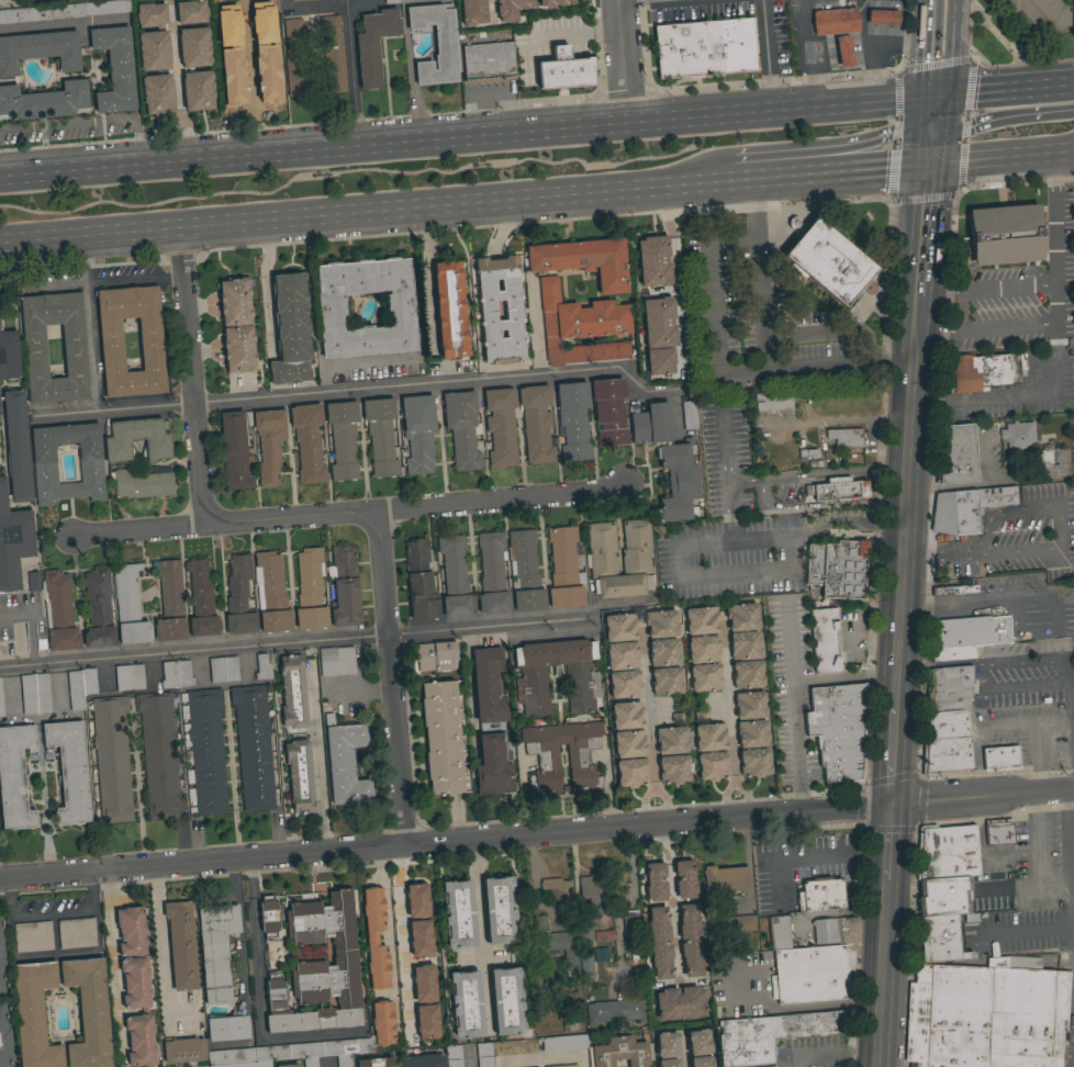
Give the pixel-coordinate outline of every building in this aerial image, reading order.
[(83,16),(0,24),(0,11),(117,0),(130,0),(131,12),(83,16)] [(189,1),(188,0),(203,0),(204,7),(205,7),(206,16),(205,16),(205,22),(177,24),(175,2),(189,1)] [(212,18),(210,0),(225,0),(226,14),(232,14),(236,56),(219,57),(216,27),(212,27),(211,18),(212,18)] [(264,12),(262,0),(278,0),(279,12),(275,12),(278,53),(261,54),(258,12),(264,12)] [(460,13),(459,0),(484,0),(485,23),(473,24),(473,25),(461,26),(461,18),(462,18),(461,13),(460,13)] [(495,2),(495,0),(532,0),(533,7),(527,8),(527,9),(517,9),(517,8),(515,8),(516,22),(506,23),(506,21),(499,22),(499,15),(495,16),(495,5),(497,5),(496,2),(495,2)] [(571,8),(571,0),(535,0),(535,10),(571,8)] [(1013,14),(1000,0),(1060,0),(1061,1),(1069,1),(1067,26),(1063,26),(1063,27),(1047,42),(1032,26),(1018,10),(1013,14)] [(166,23),(155,24),(155,26),(137,27),(137,22),(135,22),(135,12),(136,12),(135,4),(150,3),(150,4),(165,3),(166,23)] [(458,71),(457,72),(458,82),(416,86),(414,63),(432,60),(433,69),(435,69),(434,55),(436,55),(433,25),(424,26),(424,30),(407,31),(405,8),(451,3),(451,9),(452,9),(458,71)] [(361,34),(360,15),(379,14),(379,10),(396,8),(398,19),(400,18),(401,35),(377,36),(381,89),(360,90),(355,35),(361,34)] [(814,36),(814,33),(810,33),(808,14),(813,13),(813,11),(855,8),(858,32),(814,36)] [(868,24),(868,10),(875,10),(897,11),(897,25),(868,24)] [(342,54),(343,54),(346,92),(327,93),(325,56),(322,56),(318,16),(338,15),(342,54)] [(302,18),(304,56),(303,57),(306,96),(288,97),(284,58),(287,58),(283,20),(302,18)] [(658,79),(653,25),(752,18),(757,71),(658,79)] [(135,110),(96,113),(93,93),(110,91),(107,48),(90,50),(88,30),(128,26),(135,110)] [(205,27),(205,30),(208,30),(208,36),(206,36),(206,38),(208,38),(209,45),(208,45),(208,47),(209,47),(209,54),(208,54),(208,56),(210,56),(210,63),(209,63),(209,66),(181,68),(180,63),(179,63),(177,35),(178,35),(178,30),(205,27)] [(18,76),(0,78),(0,38),(77,31),(80,71),(59,72),(57,56),(16,60),(18,76)] [(141,71),(141,69),(139,69),(138,63),(141,61),(141,60),(138,60),(138,53),(139,53),(139,50),(138,50),(137,44),(138,44),(138,42),(137,42),(136,35),(138,35),(137,33),(166,31),(166,36),(167,36),(169,64),(168,64),(169,69),(141,71)] [(839,67),(835,37),(849,35),(853,65),(839,67)] [(465,85),(461,46),(506,42),(506,40),(512,40),(515,80),(465,85)] [(585,57),(592,56),(592,58),(593,69),(592,70),(593,86),(566,88),(566,89),(563,90),(560,90),(559,90),(559,89),(538,90),(536,61),(558,60),(558,58),(553,59),(552,46),(568,45),(569,58),(566,58),(566,59),(585,58),(585,57)] [(278,55),(281,97),(265,98),(261,56),(278,55)] [(236,59),(239,100),(222,102),(219,60),(236,59)] [(181,78),(182,78),(181,72),(209,70),(210,72),(211,72),(211,79),(210,79),(210,81),(212,81),(212,89),(211,89),(211,90),(212,90),(213,98),(212,98),(212,109),(184,111),(184,110),(183,110),(181,78)] [(174,111),(172,111),(172,112),(160,113),(152,114),(145,114),(144,103),(143,103),(142,97),(143,97),(143,94),(142,94),(141,88),(143,87),(142,86),(141,86),(141,78),(142,78),(142,76),(169,74),(169,79),(171,79),(174,111)] [(10,117),(0,118),(0,86),(16,85),(18,94),(61,91),(61,81),(86,79),(88,111),(72,112),(74,115),(10,120),(10,117)] [(1038,204),(1042,256),(1041,256),(1041,260),(973,266),(973,261),(971,261),(967,210),(1038,204)] [(875,269),(843,307),(806,276),(801,282),(785,270),(791,263),(782,256),(814,217),(875,269)] [(636,240),(641,240),(641,237),(667,235),(668,256),(665,257),(667,262),(669,262),(670,283),(668,284),(668,285),(659,287),(659,284),(639,287),(636,240)] [(527,272),(525,246),(623,238),(627,293),(598,295),(596,267),(592,267),(593,271),(581,272),(581,268),(527,272)] [(524,360),(519,360),(521,362),(488,366),(488,362),(483,363),(477,271),(476,271),(474,259),(485,258),(486,260),(504,259),(504,256),(516,256),(524,360)] [(410,273),(411,273),(413,304),(416,304),(417,313),(414,314),(415,329),(417,329),(418,342),(416,342),(417,351),(322,359),(315,281),(316,281),(315,266),(325,265),(325,263),(340,262),(340,265),(355,262),(355,260),(371,259),(372,261),(383,260),(383,258),(399,257),(399,259),(409,258),(410,273)] [(459,261),(459,268),(461,268),(461,279),(460,279),(461,288),(463,288),(463,293),(461,293),(462,300),(463,300),(463,310),(463,319),(466,319),(467,325),(465,325),(467,351),(469,351),(469,356),(467,356),(467,359),(459,359),(459,357),(450,358),(451,358),(444,359),(444,358),(440,358),(440,350),(439,350),(433,263),(459,261)] [(293,274),(293,272),(305,271),(312,360),(307,361),(307,368),(310,368),(311,381),(299,382),(299,383),(289,384),(289,382),(282,383),(282,384),(271,385),(270,382),(269,373),(270,373),(270,370),(268,370),(268,362),(280,361),(279,356),(277,357),(276,340),(277,340),(276,327),(275,327),(273,312),(275,312),(273,299),(272,299),(271,283),(272,283),(272,276),(293,274)] [(567,339),(567,345),(561,345),(561,347),(629,341),(630,358),(562,363),(562,366),(548,367),(548,362),(546,362),(542,313),(541,313),(538,277),(557,276),(559,304),(577,302),(577,308),(589,307),(589,301),(611,300),(612,305),(628,304),(630,333),(567,339)] [(244,372),(236,373),(236,372),(226,373),(225,369),(224,369),(224,362),(225,362),(225,360),(224,360),(224,351),(225,351),(225,349),(223,349),(223,339),(223,338),(222,338),(222,330),(223,330),(222,324),(221,324),(220,316),(222,316),(222,314),(221,314),(220,305),(221,305),(221,303),(220,303),(219,294),(220,294),(220,291),(217,291),(217,280),(224,280),(224,279),(247,277),(247,279),(250,279),(251,287),(249,287),(249,296),(248,296),(249,307),(250,307),(251,317),(250,317),(251,333),(253,333),(254,342),(253,342),(253,353),(255,353),(255,362),(254,363),(255,371),(251,371),(250,373),(247,373),(245,372),(244,372)] [(104,398),(104,396),(103,396),(102,382),(103,382),(97,295),(80,296),(89,400),(27,404),(19,297),(157,285),(166,393),(104,398)] [(640,301),(660,299),(660,297),(669,296),(669,299),(671,297),(673,318),(671,318),(671,325),(673,325),(675,346),(645,348),(640,301)] [(20,378),(0,380),(0,332),(16,330),(20,378)] [(672,348),(673,363),(672,363),(672,373),(647,375),(645,350),(672,348)] [(986,388),(986,391),(953,394),(952,377),(948,377),(948,370),(952,370),(951,357),(973,355),(973,357),(1023,352),(1025,369),(1018,370),(1019,384),(986,388)] [(623,379),(625,398),(619,398),(619,405),(622,405),(624,428),(626,428),(627,445),(597,447),(596,431),(600,430),(600,424),(594,424),(593,401),(591,401),(590,381),(623,379)] [(588,381),(589,389),(586,390),(589,408),(585,408),(589,443),(590,442),(592,460),(561,462),(560,446),(564,446),(562,426),(559,426),(556,384),(588,381)] [(522,407),(518,407),(517,389),(521,389),(521,388),(548,385),(550,406),(545,406),(545,412),(550,412),(551,427),(548,428),(549,447),(553,446),(555,462),(529,464),(529,463),(526,463),(522,407)] [(512,464),(512,467),(489,468),(488,451),(492,451),(490,431),(486,433),(484,417),(490,417),(490,411),(484,412),(482,391),(514,388),(515,407),(513,408),(517,464),(512,464)] [(8,391),(8,390),(18,389),(19,390),(23,390),(32,501),(11,503),(9,476),(8,476),(5,453),(7,453),(2,392),(8,391)] [(451,429),(445,429),(441,394),(474,391),(477,413),(474,413),(474,424),(480,423),(480,434),(474,435),(476,452),(480,452),(481,469),(455,471),(451,429)] [(787,409),(788,412),(784,412),(784,409),(770,411),(771,413),(767,414),(767,411),(756,412),(753,394),(791,391),(792,408),(787,409)] [(432,463),(433,473),(406,475),(404,459),(409,458),(407,439),(404,439),(402,417),(399,417),(399,413),(402,412),(401,397),(432,395),(435,430),(432,430),(434,463),(432,463)] [(395,419),(390,419),(394,460),(398,459),(400,475),(370,479),(369,475),(372,474),(371,461),(372,461),(369,436),(368,436),(367,422),(363,422),(361,402),(393,398),(395,419)] [(695,401),(697,429),(683,430),(681,402),(695,401)] [(358,423),(355,423),(356,437),(354,437),(356,463),(357,462),(358,475),(360,475),(360,479),(331,482),(329,465),(334,464),(331,425),(326,425),(324,404),(356,402),(358,423)] [(671,441),(669,441),(669,445),(683,443),(683,438),(692,438),(692,446),(689,446),(690,463),(696,462),(698,498),(689,499),(690,507),(696,507),(697,518),(691,518),(691,520),(656,523),(655,509),(659,509),(658,498),(669,498),(667,469),(660,469),(659,459),(656,459),(655,445),(651,446),(651,442),(633,445),(630,414),(648,413),(647,404),(668,402),(671,441)] [(321,404),(322,425),(317,426),(317,435),(320,435),(322,465),(325,465),(327,482),(301,484),(301,482),(299,482),(298,470),(299,470),(297,442),(295,442),(293,426),(290,426),(289,408),(292,408),(292,406),(321,404)] [(267,411),(267,409),(284,408),(286,429),(286,440),(281,441),(281,447),(279,447),(281,467),(278,467),(279,486),(259,487),(258,463),(260,463),(258,436),(257,436),(256,430),(254,430),(253,413),(267,411)] [(219,413),(243,411),(243,412),(250,412),(251,425),(246,426),(246,433),(249,435),(250,449),(246,449),(248,475),(254,475),(255,488),(225,491),(219,413)] [(164,459),(165,462),(159,462),(159,459),(146,460),(146,457),(141,457),(143,445),(145,445),(144,438),(130,440),(132,461),(105,463),(103,438),(104,438),(103,426),(109,426),(109,423),(161,417),(161,422),(167,420),(168,433),(169,433),(171,458),(164,459)] [(1006,442),(1004,442),(1004,440),(1000,440),(1000,438),(999,438),(998,430),(1006,429),(1005,424),(1013,424),(1011,420),(1016,420),(1017,424),(1032,422),(1034,446),(1025,447),(1025,453),(1015,454),(1015,448),(1007,448),(1006,442)] [(89,503),(89,496),(52,499),(53,506),(36,507),(30,428),(98,423),(104,501),(89,503)] [(938,426),(972,424),(976,481),(935,484),(938,426)] [(862,428),(862,433),(861,433),(862,448),(835,449),(835,438),(826,439),(825,430),(862,428)] [(1038,464),(1037,451),(1042,451),(1042,446),(1048,445),(1048,450),(1050,450),(1051,463),(1038,464)] [(818,458),(806,458),(806,460),(799,460),(799,458),(798,458),(798,452),(799,452),(799,450),(818,449),(818,458)] [(115,499),(115,496),(114,496),(113,490),(115,490),(114,482),(110,482),(109,473),(113,472),(113,470),(131,469),(132,475),(172,472),(175,495),(115,499)] [(826,484),(826,479),(849,476),(849,482),(866,480),(866,486),(866,497),(848,498),(848,501),(836,502),(836,499),(814,502),(814,495),(805,496),(804,486),(826,484)] [(20,589),(0,592),(0,478),(4,478),(8,513),(16,512),(16,510),(26,509),(26,510),(31,510),(34,557),(16,558),(20,589)] [(1015,486),(1016,504),(982,507),(982,515),(977,515),(980,534),(955,536),(930,531),(935,494),(1015,486)] [(585,525),(614,521),(617,571),(615,571),(616,576),(620,575),(620,574),(623,574),(620,550),(624,549),(622,521),(648,519),(651,549),(648,549),(649,571),(651,571),(652,579),(650,579),(651,589),(645,589),(645,595),(597,599),(597,594),(593,594),(593,582),(591,582),(585,525)] [(577,541),(580,541),(582,565),(575,566),(575,573),(582,573),(583,584),(582,585),(583,606),(549,609),(547,588),(551,588),(550,574),(552,574),(550,542),(547,542),(546,528),(575,526),(577,541)] [(536,544),(534,544),(536,574),(538,574),(539,588),(544,588),(546,609),(514,613),(507,531),(534,529),(536,544)] [(506,560),(502,561),(505,592),(508,592),(511,613),(482,615),(482,614),(479,614),(477,595),(481,595),(480,577),(482,577),(479,548),(478,548),(477,536),(478,536),(478,534),(504,531),(506,560)] [(462,537),(463,537),(465,549),(463,549),(466,580),(468,580),(469,595),(473,595),(474,614),(470,614),(470,615),(444,617),(441,596),(445,596),(441,553),(438,554),(436,538),(462,535),(462,537)] [(409,541),(409,540),(427,538),(429,562),(427,562),(428,572),(430,572),(433,599),(438,599),(439,618),(411,621),(404,542),(409,541)] [(806,544),(824,544),(824,543),(836,544),(836,540),(855,541),(855,540),(866,540),(866,555),(864,555),(863,599),(820,598),(821,585),(805,584),(806,544)] [(360,626),(332,628),(329,609),(331,609),(331,603),(335,603),(334,598),(329,598),(328,588),(333,588),(333,580),(327,580),(326,566),(332,565),(331,547),(347,544),(348,547),(354,546),(360,626)] [(302,552),(301,549),(321,547),(323,576),(320,576),(321,596),(320,596),(320,607),(326,607),(327,627),(297,630),(294,609),(298,609),(297,594),(299,594),(298,585),(299,585),(295,553),(302,552)] [(282,585),(283,585),(284,595),(286,595),(287,606),(286,607),(287,610),(290,609),(291,630),(260,632),(257,585),(255,585),(254,568),(255,566),(254,553),(273,551),(273,554),(280,554),(282,585)] [(246,580),(248,599),(246,599),(247,610),(255,609),(257,632),(227,636),(225,615),(227,615),(226,597),(228,597),(226,577),(228,577),(227,561),(231,561),(231,554),(249,553),(251,579),(246,580)] [(208,582),(211,582),(213,616),(216,616),(216,621),(219,621),(220,629),(217,629),(217,634),(190,637),(189,618),(192,618),(189,572),(184,573),(183,562),(188,562),(188,559),(206,558),(208,582)] [(187,639),(156,642),(156,640),(155,640),(154,625),(155,625),(155,620),(163,620),(159,580),(158,580),(156,562),(179,560),(187,639)] [(136,563),(137,582),(136,582),(139,621),(147,620),(149,643),(119,645),(113,565),(136,563)] [(110,596),(109,596),(111,626),(113,626),(115,645),(83,648),(82,633),(86,632),(86,628),(89,628),(88,621),(86,621),(85,616),(87,616),(83,573),(90,572),(90,571),(92,571),(92,566),(108,565),(110,596)] [(947,581),(946,568),(961,566),(962,571),(967,570),(969,579),(947,581)] [(72,628),(76,627),(76,633),(79,633),(80,649),(48,651),(44,599),(43,599),(42,584),(44,584),(43,571),(58,570),(58,573),(61,572),(61,574),(68,574),(72,628)] [(37,572),(40,592),(29,592),(26,573),(37,572)] [(961,584),(962,586),(976,585),(977,593),(931,597),(931,587),(961,584)] [(760,603),(728,606),(731,632),(762,630),(760,603)] [(717,607),(687,609),(690,636),(719,632),(717,607)] [(836,607),(837,621),(836,622),(837,630),(835,630),(837,658),(840,659),(838,663),(841,672),(814,674),(809,609),(836,607)] [(678,609),(648,613),(650,638),(680,634),(678,609)] [(636,614),(605,617),(607,641),(638,639),(636,614)] [(928,650),(929,620),(997,615),(997,617),(1007,616),(1010,642),(973,645),(928,650)] [(762,632),(731,636),(734,661),(764,658),(762,632)] [(719,636),(690,639),(692,664),(721,661),(719,636)] [(585,641),(589,641),(589,642),(595,641),(596,659),(591,660),(592,672),(597,672),(601,707),(594,707),(595,711),(569,714),(564,664),(546,665),(547,679),(546,679),(547,698),(549,698),(550,715),(523,717),(522,704),(517,704),(515,678),(522,678),(521,675),(519,675),(518,665),(514,665),(513,648),(518,648),(518,647),(521,647),(521,644),(585,639),(585,641)] [(681,639),(650,641),(652,667),(683,664),(681,639)] [(456,658),(457,658),(458,661),(456,661),(456,663),(455,663),(456,667),(454,667),(455,670),(417,673),(417,671),(413,671),(413,661),(415,661),(414,644),(455,641),(456,658)] [(638,642),(608,644),(611,671),(640,667),(638,642)] [(974,658),(928,662),(928,650),(973,645),(974,658)] [(335,648),(353,647),(355,674),(321,677),(318,649),(335,648)] [(501,647),(503,673),(499,673),(501,695),(505,694),(507,721),(477,723),(471,649),(501,647)] [(255,681),(254,673),(257,673),(255,654),(269,653),(271,678),(255,681)] [(304,728),(289,729),(289,727),(281,727),(280,706),(282,706),(279,663),(280,663),(279,656),(301,654),(306,726),(304,728)] [(210,684),(208,659),(236,656),(238,682),(210,684)] [(161,689),(160,681),(163,681),(161,663),(189,661),(190,678),(193,678),(194,686),(161,689)] [(764,661),(734,664),(736,689),(767,687),(764,661)] [(116,692),(114,666),(142,664),(144,689),(116,692)] [(724,692),(721,665),(692,667),(694,694),(724,692)] [(925,712),(927,676),(925,676),(925,670),(929,671),(929,670),(971,665),(969,710),(966,710),(925,712)] [(80,671),(80,670),(94,667),(97,694),(82,695),(83,710),(69,711),(66,672),(80,671)] [(683,669),(653,671),(656,697),(685,695),(683,669)] [(640,672),(611,674),(613,699),(642,697),(640,672)] [(51,674),(22,676),(24,716),(53,714),(51,674)] [(463,793),(441,794),(441,796),(437,796),(437,795),(429,795),(428,780),(427,780),(424,752),(426,752),(424,727),(423,727),(421,698),(422,698),(421,683),(428,683),(428,681),(433,681),(433,683),(455,681),(463,793)] [(866,683),(866,685),(862,780),(861,783),(860,783),(839,785),(838,784),(838,783),(837,782),(824,783),(821,767),(819,767),(818,750),(816,750),(815,735),(806,737),(804,712),(810,711),(808,688),(864,683),(866,683)] [(230,705),(228,688),(265,685),(267,722),(269,722),(270,735),(268,735),(275,809),(243,812),(234,705),(230,705)] [(227,813),(195,816),(195,815),(189,815),(189,808),(194,808),(194,802),(188,802),(187,789),(193,788),(193,784),(187,784),(186,771),(191,770),(191,765),(184,765),(183,752),(190,751),(190,746),(183,748),(183,740),(188,740),(187,731),(182,731),(181,725),(188,725),(188,719),(181,719),(180,706),(187,706),(187,701),(180,703),(179,694),(186,694),(186,692),(221,688),(222,706),(219,706),(227,813)] [(768,692),(737,695),(739,720),(769,718),(768,692)] [(174,729),(175,729),(176,743),(175,743),(180,818),(148,820),(139,712),(135,714),(134,695),(171,693),(174,729)] [(133,821),(101,824),(94,750),(93,750),(92,737),(93,737),(91,699),(127,696),(128,714),(124,714),(133,821)] [(642,701),(613,705),(615,730),(645,728),(642,701)] [(972,772),(969,773),(969,771),(941,773),(941,775),(922,777),(921,775),(924,712),(925,712),(966,710),(972,772)] [(323,714),(333,714),(334,727),(365,723),(367,746),(351,748),(354,780),(369,779),(371,801),(331,805),(323,714)] [(770,720),(739,723),(742,750),(772,746),(770,720)] [(602,735),(598,735),(600,749),(588,750),(589,765),(594,765),(595,777),(601,776),(601,788),(571,790),(567,743),(558,744),(561,786),(569,785),(569,791),(535,795),(535,788),(529,789),(528,783),(535,782),(534,770),(538,770),(537,754),(525,755),(524,741),(521,742),(519,728),(601,721),(602,735)] [(82,722),(43,726),(46,752),(54,751),(53,748),(58,748),(64,810),(55,811),(56,828),(91,824),(82,722)] [(726,723),(696,727),(698,753),(728,750),(726,723)] [(0,728),(0,803),(2,833),(40,830),(38,812),(29,812),(23,751),(29,750),(29,753),(37,753),(34,726),(0,728)] [(687,728),(658,730),(660,756),(691,754),(687,728)] [(645,731),(616,733),(618,760),(647,756),(645,731)] [(505,732),(507,761),(511,760),(511,765),(510,765),(511,780),(514,780),(514,790),(504,790),(504,794),(477,796),(474,766),(481,765),(479,734),(505,732)] [(313,812),(292,813),(291,807),(287,765),(286,765),(284,755),(283,755),(282,744),(290,743),(289,741),(305,740),(307,742),(313,812)] [(1017,745),(1019,768),(984,772),(982,749),(1017,745)] [(772,750),(742,752),(745,778),(774,776),(772,750)] [(728,753),(700,755),(702,782),(730,779),(728,753)] [(691,756),(661,759),(663,785),(693,783),(691,756)] [(647,760),(618,762),(620,789),(649,786),(647,760)] [(984,821),(1011,819),(1014,844),(1007,844),(1007,845),(1004,846),(1004,844),(995,845),(995,846),(992,847),(992,845),(986,845),(984,821)] [(916,880),(918,829),(920,825),(936,824),(936,828),(974,825),(978,875),(969,876),(918,880),(916,880)] [(692,860),(695,898),(676,899),(676,896),(675,896),(674,881),(675,881),(675,879),(678,879),(676,876),(675,877),(675,875),(673,875),(672,863),(674,863),(674,861),(692,860)] [(664,876),(662,877),(663,878),(661,878),(661,881),(663,881),(664,881),(665,897),(664,897),(664,900),(648,901),(648,898),(647,898),(647,897),(645,897),(645,887),(646,886),(645,864),(662,863),(662,864),(663,864),(664,876)] [(737,895),(737,891),(705,895),(703,866),(714,866),(714,869),(746,866),(748,894),(737,895)] [(590,876),(590,874),(593,874),(593,876),(605,875),(607,911),(592,912),(591,901),(580,902),(579,886),(575,886),(574,878),(579,878),(579,877),(590,876)] [(512,876),(513,887),(510,887),(511,899),(513,899),(514,908),(512,908),(512,911),(514,911),(515,920),(512,920),(513,933),(516,932),(517,943),(488,945),(482,878),(512,876)] [(804,911),(797,911),(796,892),(802,892),(802,885),(802,879),(840,876),(841,880),(842,880),(844,908),(804,911)] [(919,918),(918,910),(917,910),(917,902),(918,902),(917,897),(919,897),(919,895),(918,887),(919,887),(918,880),(969,876),(971,900),(966,900),(966,901),(967,901),(969,914),(963,914),(955,914),(919,918)] [(572,900),(547,902),(547,895),(540,896),(539,883),(540,883),(540,880),(560,878),(561,880),(571,880),(572,900)] [(477,946),(458,947),(459,951),(450,951),(450,948),(447,948),(444,918),(446,917),(446,913),(444,913),(441,883),(471,880),(477,946)] [(407,918),(407,914),(406,914),(405,903),(406,903),(406,897),(405,898),(404,892),(406,892),(405,885),(424,883),(424,884),(425,884),(426,897),(427,897),(428,906),(427,906),(428,917),(407,918)] [(387,954),(388,954),(389,964),(390,977),(388,977),(389,987),(389,989),(370,990),(369,974),(367,974),(367,963),(368,963),(363,916),(362,916),(361,905),(363,905),(362,888),(381,886),(382,898),(383,898),(384,921),(383,921),(384,930),(377,931),(378,946),(385,945),(387,954)] [(361,1025),(267,1033),(265,1015),(268,1015),(267,1002),(265,1002),(265,998),(266,998),(266,993),(264,993),(264,990),(266,990),(265,981),(267,981),(267,974),(279,974),(280,980),(282,979),(284,1007),(287,1007),(287,1013),(313,1012),(313,1009),(333,1007),(333,1010),(338,1010),(337,1002),(336,1003),(335,996),(327,997),(327,1002),(304,1003),(304,1006),(300,1006),(300,1004),(295,1004),(295,998),(292,998),(290,969),(293,969),(293,963),(297,963),(297,962),(301,962),(301,963),(324,961),(324,966),(333,966),(332,957),(333,957),(332,943),(331,944),(329,936),(322,937),(322,943),(300,944),(300,946),(294,946),(294,945),(291,945),(291,939),(287,939),(284,911),(289,911),(288,905),(291,903),(291,902),(295,902),(295,903),(320,901),(320,907),(327,907),(326,892),(335,891),(335,889),(350,888),(361,1025)] [(261,902),(261,897),(271,896),(271,897),(276,897),(278,937),(264,939),(264,932),(261,932),(259,902),(261,902)] [(197,990),(172,992),(167,918),(164,918),(163,903),(190,901),(197,990)] [(683,977),(683,971),(683,964),(682,964),(682,957),(680,957),(679,944),(680,944),(680,943),(682,943),(682,940),(680,940),(680,939),(679,939),(678,925),(679,925),(679,919),(680,919),(679,910),(678,911),(678,905),(695,903),(702,976),(683,977)] [(197,908),(237,905),(239,933),(226,934),(232,999),(230,999),(230,1003),(204,1006),(197,908)] [(143,923),(144,923),(145,931),(144,931),(144,936),(145,936),(146,944),(145,944),(145,954),(143,955),(143,956),(135,957),(135,955),(119,957),(118,943),(124,943),(124,941),(120,942),(120,933),(119,933),(118,928),(116,928),(115,908),(142,906),(143,923)] [(665,906),(667,926),(668,925),(670,940),(668,940),(668,941),(667,941),(667,944),(670,944),(671,958),(669,958),(670,973),(671,973),(671,978),(653,979),(652,966),(651,967),(649,946),(651,946),(650,942),(649,942),(647,921),(648,921),(647,908),(665,906)] [(622,911),(637,910),(639,929),(634,929),(635,933),(630,934),(630,936),(624,937),(622,911)] [(969,914),(977,913),(977,921),(964,922),(963,914),(969,914)] [(955,924),(960,923),(962,950),(964,950),(965,953),(972,952),(972,958),(916,963),(916,956),(920,956),(920,946),(917,946),(915,922),(918,922),(918,918),(919,918),(955,914),(955,924)] [(537,952),(537,961),(526,962),(524,937),(529,936),(528,922),(536,921),(536,917),(544,916),(545,920),(546,920),(547,933),(575,931),(579,977),(568,978),(567,965),(564,965),(563,950),(551,951),(537,952)] [(728,933),(727,917),(753,916),(754,931),(728,933)] [(770,951),(768,917),(787,916),(790,950),(773,951),(770,951)] [(837,945),(837,943),(815,944),(813,925),(810,925),(810,921),(813,921),(813,920),(852,917),(852,919),(858,918),(857,944),(851,943),(851,944),(837,945)] [(59,950),(57,920),(93,918),(96,946),(59,950)] [(428,920),(429,934),(430,934),(432,943),(430,943),(432,956),(418,957),(418,956),(411,957),(411,946),(409,946),(409,942),(410,942),(410,935),(409,935),(407,925),(409,925),(409,921),(428,920)] [(15,953),(13,924),(51,921),(53,950),(15,953)] [(578,942),(577,930),(592,929),(593,941),(578,942)] [(595,942),(594,932),(614,930),(615,940),(595,942)] [(853,944),(850,999),(777,1004),(776,999),(771,999),(770,976),(775,976),(773,951),(790,950),(837,945),(851,944),(853,944)] [(609,961),(595,962),(594,948),(608,947),(609,961)] [(593,973),(581,974),(580,955),(592,954),(593,973)] [(1061,1044),(1060,1066),(908,1066),(908,1062),(904,1062),(907,982),(914,982),(915,964),(985,967),(986,958),(1007,956),(1040,958),(1039,969),(1069,971),(1065,1044),(1061,1044)] [(147,968),(148,968),(148,975),(147,976),(148,988),(149,988),(150,996),(149,996),(150,1007),(147,1007),(148,1014),(150,1014),(152,1025),(153,1025),(154,1033),(152,1033),(153,1046),(155,1046),(155,1054),(154,1054),(155,1064),(152,1065),(152,1066),(144,1066),(127,1066),(126,1054),(133,1053),(133,1051),(128,1051),(127,1032),(131,1032),(131,1030),(125,1030),(124,1017),(139,1015),(139,1014),(142,1014),(142,1008),(133,1008),(133,1009),(126,1010),(126,1009),(123,1009),(122,996),(128,996),(127,993),(124,993),(123,974),(126,974),(126,971),(120,973),(119,959),(122,959),(122,957),(128,957),(130,958),(146,957),(147,968)] [(102,958),(111,1066),(68,1066),(66,1045),(81,1043),(77,986),(60,987),(59,962),(102,958)] [(61,1045),(63,1066),(19,1066),(11,965),(55,962),(56,988),(41,989),(45,1046),(61,1045)] [(558,985),(536,986),(536,973),(538,973),(538,962),(557,962),(558,985)] [(415,1002),(414,999),(413,999),(413,988),(414,988),(413,981),(412,981),(412,977),(413,977),(412,967),(419,966),(419,965),(432,964),(433,969),(434,969),(434,975),(433,975),(433,978),(434,978),(435,988),(434,988),(435,1001),(415,1002)] [(507,968),(506,965),(516,964),(516,967),(519,967),(519,977),(517,978),(518,990),(521,990),(522,999),(519,999),(519,1002),(522,1002),(523,1011),(521,1011),(522,1022),(524,1022),(524,1031),(522,1032),(522,1034),(495,1036),(490,970),(507,968)] [(483,1037),(457,1040),(457,1036),(454,1036),(451,1008),(454,1008),(454,1004),(451,1004),(448,974),(478,970),(483,1037)] [(704,1015),(696,1017),(696,1018),(684,1019),(684,1018),(676,1018),(676,1020),(665,1020),(664,1019),(657,1020),(655,992),(660,992),(660,989),(676,988),(678,992),(680,992),(680,987),(696,986),(696,989),(703,989),(704,1015)] [(638,1000),(645,1000),(647,1022),(645,1022),(645,1023),(639,1024),(639,1023),(638,1023),(638,1019),(623,1021),(623,1017),(609,1018),(609,1022),(595,1023),(595,1026),(594,1026),(594,1027),(589,1029),(589,1026),(588,1027),(585,1003),(638,999),(638,1000)] [(387,1044),(387,1046),(372,1047),(371,1035),(373,1035),(373,1030),(372,1030),(371,1019),(372,1019),(371,1002),(372,1002),(372,1001),(389,1000),(389,1002),(390,1001),(391,1012),(392,1012),(394,1035),(393,1035),(394,1044),(387,1044)] [(205,1017),(215,1015),(215,1019),(223,1018),(223,1015),(233,1015),(239,1001),(244,1002),(245,1015),(246,1015),(248,1038),(208,1042),(205,1017)] [(9,1051),(10,1066),(0,1066),(0,1003),(4,1002),(7,1030),(10,1029),(11,1049),(9,1051)] [(435,1004),(436,1015),(437,1015),(438,1024),(437,1024),(438,1036),(436,1036),(436,1037),(429,1038),(429,1037),(417,1038),(417,1031),(416,1032),(415,1026),(416,1026),(416,1021),(415,1021),(415,1010),(415,1007),(435,1004)] [(774,1064),(735,1066),(721,1066),(718,1035),(720,1035),(720,1030),(718,1030),(718,1026),(717,1026),(717,1021),(849,1010),(847,1033),(773,1040),(774,1064)] [(690,1056),(687,1041),(686,1041),(686,1032),(697,1031),(696,1030),(706,1029),(706,1030),(707,1030),(708,1037),(709,1043),(711,1052),(709,1052),(709,1055),(690,1056)] [(658,1058),(658,1057),(657,1057),(656,1047),(657,1047),(656,1042),(657,1042),(656,1034),(658,1034),(658,1033),(667,1032),(667,1033),(678,1032),(678,1042),(679,1057),(658,1058)] [(493,1056),(494,1066),(477,1066),(476,1044),(585,1035),(586,1048),(542,1052),(541,1042),(536,1042),(537,1053),(493,1056)] [(646,1065),(646,1066),(628,1066),(627,1059),(614,1060),(614,1066),(589,1066),(588,1047),(605,1046),(605,1043),(607,1043),(607,1037),(629,1035),(629,1037),(631,1036),(633,1043),(647,1042),(648,1065),(646,1065)] [(163,1043),(164,1043),(163,1038),(169,1038),(169,1042),(170,1042),(170,1041),(195,1038),(195,1040),(203,1040),(205,1060),(164,1064),(163,1043)] [(349,1054),(350,1066),(337,1066),(336,1055),(316,1057),(317,1066),(304,1066),(303,1057),(270,1060),(271,1066),(209,1066),(208,1052),(369,1038),(370,1052),(349,1054)] [(460,1045),(462,1066),(446,1066),(445,1046),(460,1045)] [(444,1055),(444,1066),(401,1066),(400,1058),(405,1058),(405,1057),(437,1054),(437,1055),(444,1055)] [(712,1058),(712,1066),(690,1066),(690,1058),(709,1056),(709,1058),(712,1058)] [(391,1057),(392,1066),(358,1066),(357,1060),(391,1057)] [(679,1058),(679,1066),(657,1066),(657,1063),(658,1062),(658,1060),(679,1058)]
